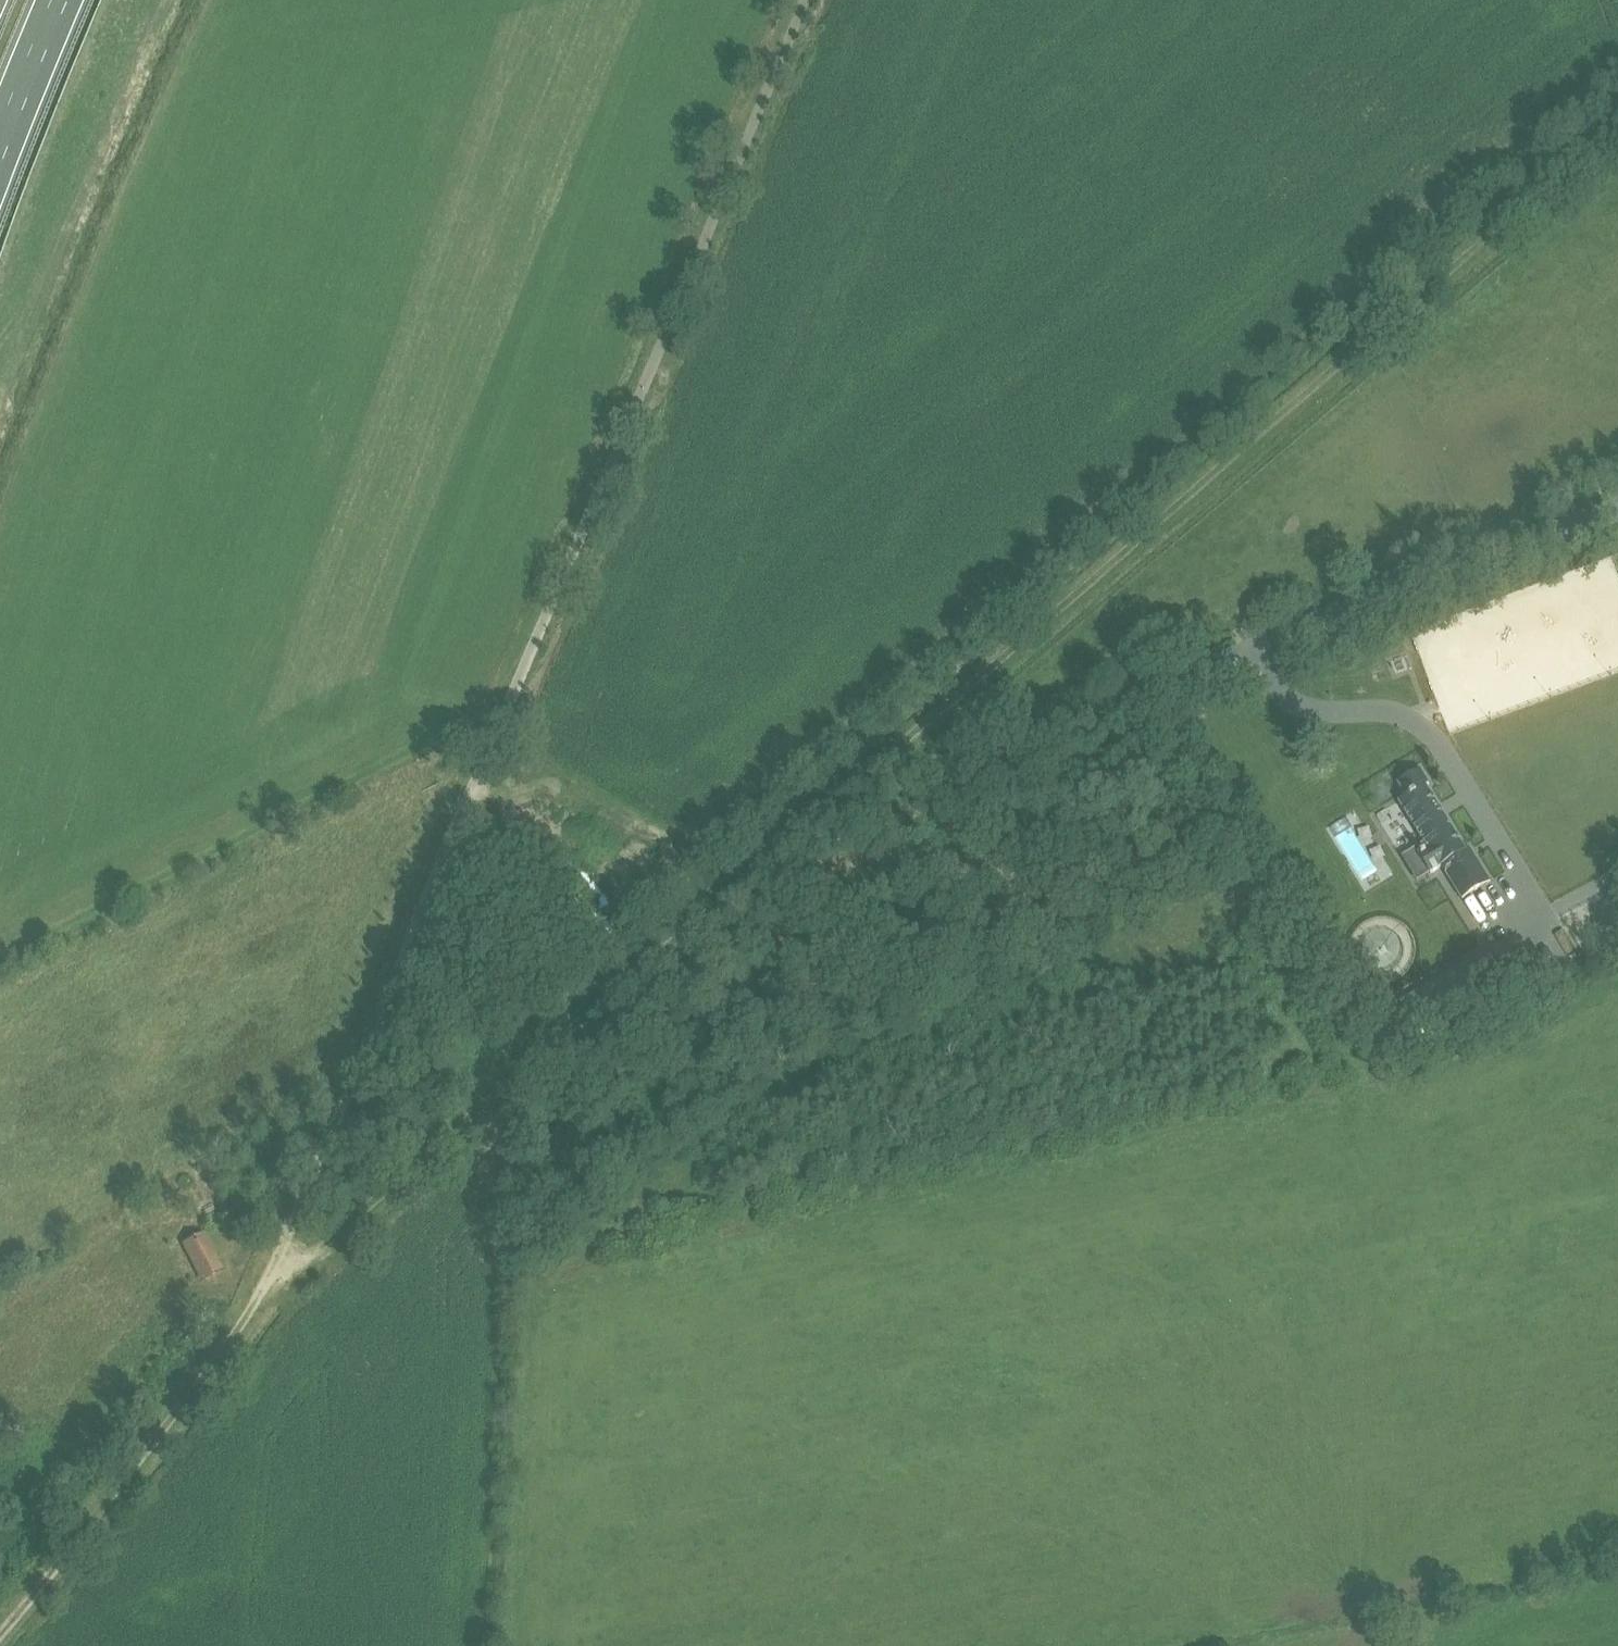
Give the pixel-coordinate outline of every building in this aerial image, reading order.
[(1399,801),(1424,842),(1428,848),(1418,854),(1430,873),(1442,866),(1462,899),(1491,882),(1470,848),(1466,850),(1427,786),(1430,784),(1421,769),(1398,783),(1407,797),(1399,801)] [(202,1280),(223,1270),(205,1233),(184,1244),(202,1280)]
